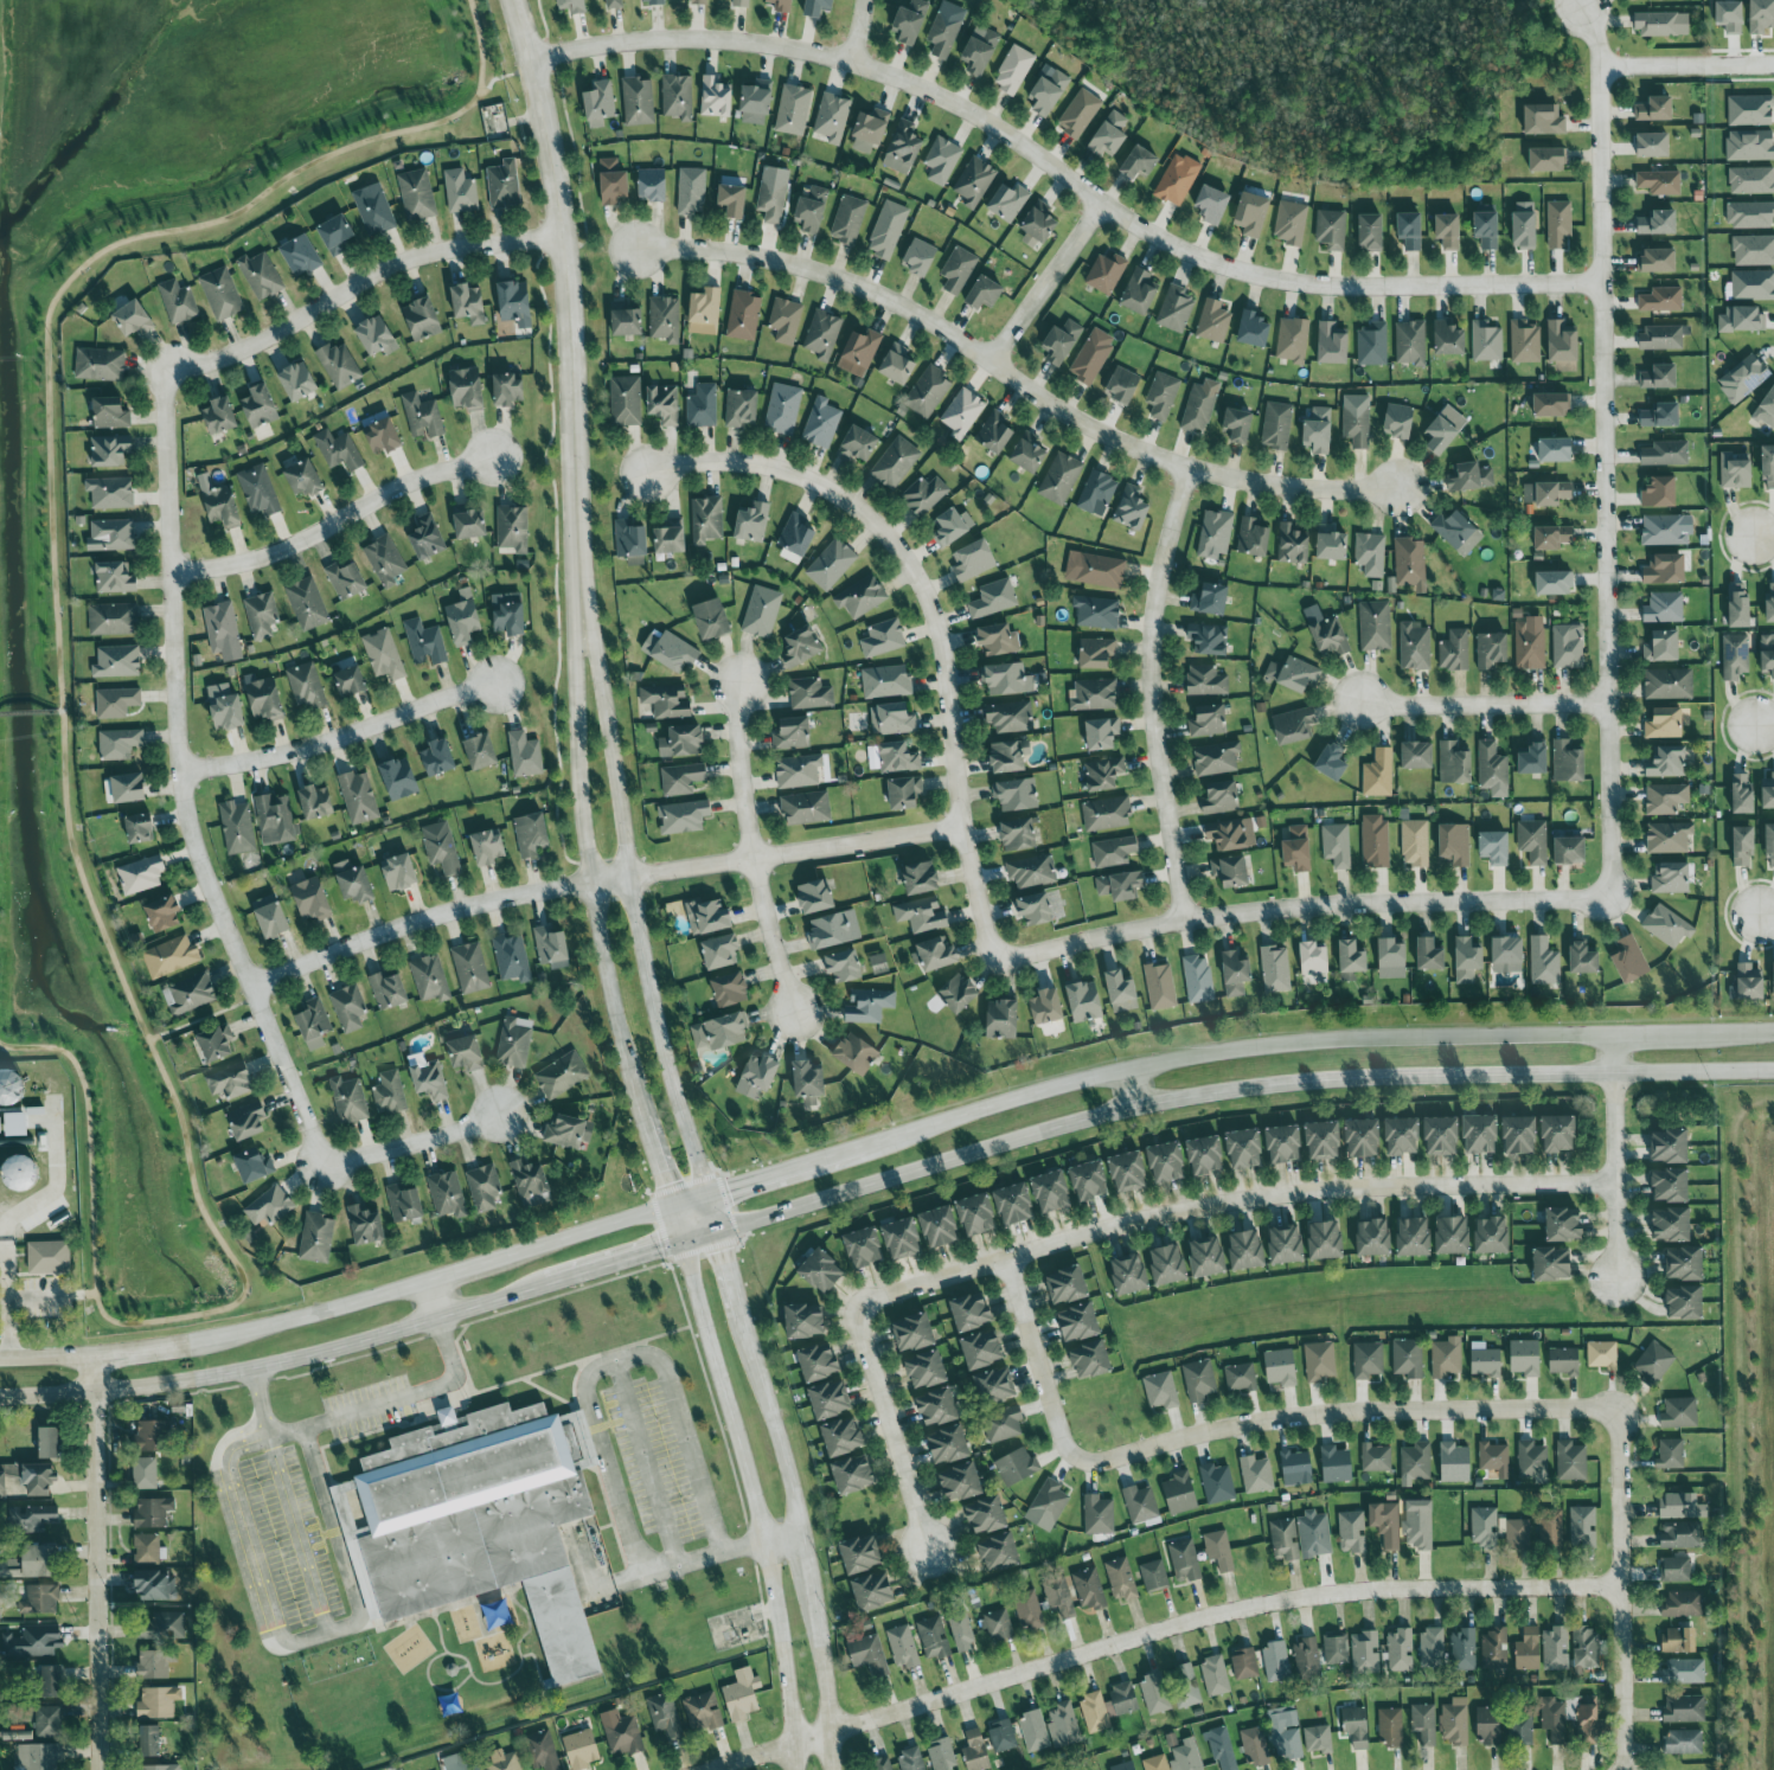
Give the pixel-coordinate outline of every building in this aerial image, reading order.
[(560,10),(569,9),(570,16),(587,13),(585,0),(558,0),(560,10)] [(607,9),(622,9),(622,0),(606,0),(607,9)] [(733,8),(750,8),(750,0),(733,0),(733,8)] [(793,0),(766,0),(765,3),(775,4),(774,11),(791,13),(793,0)] [(835,0),(807,0),(805,16),(822,19),(824,7),(834,8),(835,0)] [(909,7),(912,0),(921,0),(933,6),(914,49),(898,41),(902,34),(894,31),(904,6),(909,7)] [(931,54),(946,61),(967,10),(943,0),(926,41),(935,45),(931,54)] [(1769,35),(1769,28),(1773,28),(1773,0),(1751,0),(1750,35),(1769,35)] [(1744,2),(1717,2),(1716,25),(1726,25),(1726,35),(1743,35),(1744,2)] [(1631,13),(1686,9),(1684,33),(1629,36),(1631,13)] [(999,33),(973,26),(964,62),(968,63),(966,72),(986,78),(999,33)] [(1015,97),(1036,56),(1013,44),(992,84),(1015,97)] [(1072,80),(1049,65),(1027,97),(1036,104),(1032,109),(1047,119),(1072,80)] [(681,117),(681,123),(693,123),(692,76),(662,76),(662,117),(681,117)] [(716,85),(717,76),(703,76),(702,117),(733,117),(734,85),(716,85)] [(623,79),(624,125),(653,125),(652,79),(623,79)] [(768,126),(774,81),(757,79),(756,87),(745,86),(740,122),(768,126)] [(616,117),(611,80),(592,82),(593,91),(584,93),(588,130),(605,128),(603,119),(616,117)] [(803,137),(813,90),(784,84),(774,131),(803,137)] [(1103,102),(1081,87),(1056,126),(1078,140),(1103,102)] [(830,137),(828,144),(840,147),(852,101),(824,93),(813,133),(830,137)] [(1644,94),(1666,94),(1665,117),(1645,116),(1646,120),(1632,120),(1631,100),(1644,100),(1644,94)] [(1727,97),(1728,127),(1773,125),(1773,95),(1727,97)] [(1518,100),(1549,104),(1552,117),(1562,118),(1562,134),(1520,132),(1518,100)] [(892,114),(875,108),(872,116),(861,112),(852,136),(857,138),(853,149),(870,155),(874,144),(880,146),(892,114)] [(1128,136),(1121,132),(1128,120),(1112,110),(1087,150),(1100,158),(1104,152),(1114,159),(1128,136)] [(916,124),(900,118),(882,165),(910,176),(924,140),(912,135),(916,124)] [(1632,130),(1664,130),(1664,155),(1631,154),(1632,130)] [(1773,160),(1773,131),(1726,132),(1727,161),(1773,160)] [(964,151),(939,136),(922,163),(932,169),(927,177),(941,187),(964,151)] [(1524,146),(1524,168),(1558,168),(1564,161),(1562,143),(1524,146)] [(1145,183),(1161,159),(1138,144),(1122,169),(1145,183)] [(1202,166),(1176,152),(1153,195),(1179,209),(1202,166)] [(964,206),(976,212),(997,168),(970,156),(953,192),(967,198),(964,206)] [(486,168),(491,210),(521,207),(515,158),(503,159),(504,166),(486,168)] [(601,206),(619,207),(619,198),(630,199),(630,172),(619,172),(619,159),(602,159),(601,206)] [(426,168),(397,175),(408,223),(438,216),(426,168)] [(1633,168),(1677,168),(1678,195),(1647,194),(1646,190),(1633,191),(1633,168)] [(1729,168),(1729,194),(1773,193),(1773,168),(1729,168)] [(445,170),(448,213),(479,211),(476,179),(465,180),(464,169),(445,170)] [(667,169),(639,170),(640,200),(650,200),(650,204),(668,203),(667,169)] [(678,216),(705,216),(706,169),(679,169),(678,216)] [(1202,174),(1189,197),(1203,224),(1212,226),(1227,184),(1202,174)] [(789,182),(762,177),(756,211),(766,213),(764,224),(780,227),(789,182)] [(1242,182),(1266,197),(1253,238),(1240,238),(1244,220),(1228,218),(1242,182)] [(1018,185),(1014,191),(1002,184),(987,209),(1012,224),(1031,193),(1018,185)] [(744,221),(749,188),(721,185),(719,205),(730,207),(728,219),(744,221)] [(829,189),(811,186),(809,198),(800,197),(797,219),(805,220),(803,232),(821,235),(829,189)] [(382,188),(366,195),(363,188),(351,193),(369,239),(398,227),(382,188)] [(869,203),(843,195),(829,238),(854,246),(869,203)] [(1277,198),(1304,201),(1299,246),(1283,245),(1283,238),(1270,236),(1277,198)] [(909,207),(884,200),(867,253),(892,260),(909,207)] [(1027,232),(1021,241),(1033,249),(1038,241),(1046,245),(1060,222),(1047,214),(1051,207),(1038,200),(1021,228),(1027,232)] [(1545,200),(1567,200),(1569,236),(1560,237),(1560,249),(1545,248),(1545,200)] [(1726,203),(1727,228),(1773,227),(1773,202),(1726,203)] [(1314,206),(1344,209),(1340,251),(1323,251),(1323,242),(1312,241),(1314,206)] [(1469,211),(1493,209),(1492,249),(1481,249),(1478,237),(1472,236),(1469,211)] [(1644,209),(1672,210),(1672,231),(1633,236),(1631,216),(1644,209)] [(1510,210),(1530,210),(1532,249),(1518,249),(1517,239),(1510,239),(1510,210)] [(1394,212),(1414,211),(1417,235),(1420,252),(1400,251),(1403,233),(1394,233),(1394,212)] [(1356,212),(1379,213),(1377,245),(1364,246),(1364,242),(1356,242),(1356,212)] [(1430,212),(1455,212),(1455,250),(1441,250),(1440,237),(1432,237),(1430,212)] [(348,251),(344,243),(356,238),(345,215),(318,227),(332,258),(348,251)] [(323,265),(305,233),(279,248),(297,280),(323,265)] [(1733,237),(1734,266),(1773,265),(1773,236),(1733,237)] [(904,262),(912,266),(910,272),(927,279),(939,249),(914,238),(904,262)] [(943,289),(958,297),(980,259),(956,246),(939,275),(948,280),(943,289)] [(1638,246),(1670,248),(1670,270),(1635,270),(1638,246)] [(1110,257),(1114,250),(1132,259),(1112,295),(1084,281),(1101,251),(1110,257)] [(259,303),(285,289),(265,252),(249,261),(246,256),(236,261),(259,303)] [(198,278),(216,323),(245,312),(227,266),(198,278)] [(1146,317),(1161,287),(1148,281),(1152,273),(1136,266),(1117,303),(1146,317)] [(1731,300),(1773,301),(1773,271),(1731,271),(1731,300)] [(996,307),(1006,289),(982,275),(966,302),(981,311),(987,301),(996,307)] [(157,285),(171,327),(200,317),(191,288),(180,291),(176,279),(157,285)] [(498,284),(502,322),(518,320),(519,330),(533,328),(527,281),(498,284)] [(1652,282),(1677,286),(1678,308),(1635,310),(1634,291),(1652,294),(1652,282)] [(1182,334),(1195,300),(1184,296),(1187,289),(1170,283),(1155,324),(1182,334)] [(482,288),(471,289),(470,285),(452,287),(455,320),(470,318),(471,327),(486,326),(482,288)] [(691,294),(689,334),(718,335),(720,288),(705,287),(705,295),(691,294)] [(733,292),(727,337),(755,341),(761,296),(733,292)] [(136,297),(117,309),(119,312),(113,316),(129,341),(154,325),(136,297)] [(402,308),(414,343),(444,332),(431,297),(402,308)] [(1205,297),(1228,307),(1219,342),(1192,336),(1205,297)] [(669,339),(669,346),(679,346),(680,298),(650,298),(650,339),(669,339)] [(795,347),(802,303),(774,299),(769,326),(777,328),(775,343),(795,347)] [(643,336),(642,301),(612,302),(613,337),(643,336)] [(1241,306),(1267,321),(1262,349),(1235,341),(1241,306)] [(1765,308),(1721,307),(1721,332),(1765,333),(1765,308)] [(819,353),(816,360),(828,364),(843,318),(815,309),(802,348),(819,353)] [(1280,314),(1306,320),(1304,360),(1272,355),(1280,314)] [(356,327),(370,358),(384,351),(386,356),(399,350),(383,315),(356,327)] [(1548,315),(1573,322),(1574,358),(1544,361),(1548,315)] [(1432,318),(1452,318),(1452,326),(1462,328),(1458,353),(1429,352),(1432,318)] [(1471,318),(1499,320),(1500,359),(1468,359),(1471,318)] [(1042,348),(1049,352),(1045,359),(1060,369),(1085,329),(1069,319),(1062,330),(1056,326),(1042,348)] [(1318,319),(1345,329),(1341,363),(1313,359),(1318,319)] [(1395,320),(1422,320),(1418,365),(1394,363),(1395,320)] [(1512,320),(1537,321),(1536,360),(1509,363),(1512,320)] [(1357,326),(1382,323),(1383,368),(1358,364),(1357,326)] [(1642,325),(1689,325),(1690,334),(1677,335),(1679,349),(1634,349),(1632,335),(1642,333),(1642,325)] [(1091,387),(1117,340),(1094,327),(1067,373),(1091,387)] [(863,379),(883,336),(868,329),(864,336),(853,331),(836,367),(863,379)] [(909,386),(917,363),(903,358),(907,348),(892,342),(880,375),(909,386)] [(315,352),(337,391),(363,377),(344,344),(335,350),(331,343),(315,352)] [(124,351),(76,349),(75,380),(123,381),(124,351)] [(1773,378),(1756,353),(1716,380),(1732,405),(1773,378)] [(1650,363),(1671,360),(1672,385),(1637,386),(1635,370),(1650,368),(1650,363)] [(293,404),(320,390),(305,361),(278,375),(293,404)] [(953,379),(927,365),(904,407),(930,421),(953,379)] [(1106,394),(1131,405),(1142,377),(1117,367),(1106,394)] [(485,407),(481,368),(450,371),(455,410),(485,407)] [(1181,380),(1156,371),(1145,402),(1154,406),(1150,417),(1166,422),(1181,380)] [(494,377),(495,408),(514,407),(514,402),(525,402),(524,376),(494,377)] [(611,378),(612,426),(641,426),(640,377),(611,378)] [(1193,384),(1180,426),(1204,434),(1219,383),(1205,379),(1203,387),(1193,384)] [(802,389),(773,382),(763,429),(792,435),(802,389)] [(250,390),(253,396),(241,401),(252,430),(280,419),(266,383),(250,390)] [(716,383),(696,384),(696,395),(686,396),(687,427),(717,426),(716,383)] [(648,387),(649,416),(662,416),(662,428),(679,427),(678,386),(648,387)] [(1773,430),(1773,386),(1754,418),(1773,430)] [(987,404),(964,387),(939,420),(954,431),(950,436),(959,443),(987,404)] [(1530,387),(1563,390),(1561,412),(1530,412),(1530,387)] [(757,422),(759,391),(727,390),(726,427),(742,428),(743,421),(757,422)] [(412,440),(427,436),(428,440),(445,436),(437,400),(421,403),(418,391),(402,395),(412,440)] [(800,439),(828,450),(842,412),(826,406),(829,399),(816,394),(800,439)] [(209,436),(238,430),(231,397),(211,402),(212,408),(203,410),(209,436)] [(130,428),(130,412),(123,412),(123,398),(94,399),(94,429),(130,428)] [(1654,399),(1676,400),(1674,423),(1640,424),(1635,410),(1652,409),(1654,399)] [(1267,402),(1289,404),(1277,454),(1256,442),(1267,402)] [(1224,403),(1248,410),(1241,442),(1224,440),(1229,425),(1222,425),(1224,403)] [(1394,436),(1395,430),(1384,429),(1389,403),(1416,408),(1411,440),(1394,436)] [(1343,404),(1370,405),(1364,450),(1350,448),(1350,440),(1339,438),(1343,404)] [(1301,421),(1311,419),(1311,405),(1327,405),(1325,454),(1308,453),(1307,440),(1301,441),(1301,421)] [(1001,457),(1017,433),(1005,425),(1009,419),(994,409),(974,439),(1001,457)] [(1432,411),(1454,430),(1433,453),(1421,447),(1429,435),(1421,430),(1432,411)] [(403,449),(396,419),(366,425),(372,453),(387,450),(388,452),(403,449)] [(870,463),(880,437),(850,425),(838,456),(852,462),(854,457),(870,463)] [(1535,428),(1565,425),(1568,460),(1535,460),(1535,428)] [(330,470),(345,462),(351,473),(366,465),(350,432),(334,440),(328,429),(313,436),(330,470)] [(1039,474),(1048,451),(1034,446),(1038,435),(1023,430),(1011,464),(1039,474)] [(923,454),(899,435),(869,473),(892,492),(923,454)] [(91,437),(92,469),(125,467),(124,452),(132,452),(132,436),(91,437)] [(1651,442),(1685,440),(1685,463),(1638,466),(1638,453),(1654,451),(1651,442)] [(1755,443),(1773,445),(1773,484),(1773,489),(1765,489),(1755,443)] [(1083,462),(1056,451),(1037,495),(1064,506),(1083,462)] [(1718,456),(1750,458),(1748,488),(1716,486),(1718,456)] [(326,491),(314,459),(285,470),(296,498),(310,492),(312,497),(326,491)] [(1445,466),(1474,460),(1475,466),(1490,464),(1491,486),(1450,488),(1445,466)] [(268,518),(282,512),(264,463),(237,474),(252,515),(265,510),(268,518)] [(1119,482),(1092,469),(1075,506),(1102,519),(1119,482)] [(1645,475),(1673,475),(1669,506),(1637,507),(1637,488),(1648,482),(1645,475)] [(900,496),(921,519),(951,491),(937,476),(927,485),(920,477),(900,496)] [(132,478),(85,479),(85,492),(92,492),(92,510),(133,509),(132,478)] [(1520,482),(1570,480),(1568,501),(1548,504),(1518,501),(1520,482)] [(1149,503),(1139,500),(1142,488),(1124,483),(1113,522),(1142,530),(1149,503)] [(227,531),(243,526),(233,485),(202,493),(210,525),(225,521),(227,531)] [(706,546),(706,539),(723,539),(722,498),(692,499),(693,547),(706,546)] [(749,513),(740,511),(735,538),(762,544),(771,504),(752,500),(749,513)] [(457,540),(488,538),(486,511),(465,512),(465,505),(454,506),(457,540)] [(1447,505),(1427,524),(1465,556),(1482,537),(1447,505)] [(959,506),(935,521),(942,532),(937,536),(945,548),(974,530),(959,506)] [(528,507),(497,508),(498,549),(515,548),(516,556),(529,555),(528,507)] [(1205,508),(1234,508),(1225,558),(1208,554),(1203,560),(1197,559),(1205,508)] [(801,567),(817,533),(801,525),(804,517),(793,511),(777,544),(784,548),(780,557),(801,567)] [(409,537),(420,562),(447,550),(431,512),(411,521),(417,533),(409,537)] [(1641,512),(1683,512),(1685,545),(1638,544),(1641,512)] [(1241,513),(1266,520),(1262,557),(1229,549),(1241,513)] [(685,518),(666,519),(666,530),(655,531),(656,555),(686,554),(685,518)] [(616,558),(649,557),(647,528),(637,528),(637,519),(615,520),(616,558)] [(135,550),(134,520),(90,521),(90,539),(87,540),(87,552),(135,550)] [(1277,525),(1301,532),(1300,562),(1276,560),(1277,525)] [(1530,525),(1570,525),(1567,543),(1554,539),(1554,547),(1528,547),(1530,525)] [(1313,530),(1344,533),(1339,559),(1306,556),(1313,530)] [(1353,533),(1377,533),(1381,578),(1359,577),(1362,565),(1352,562),(1353,533)] [(396,585),(393,579),(408,571),(388,535),(362,549),(385,591),(396,585)] [(1392,539),(1421,537),(1422,585),(1394,585),(1392,539)] [(827,592),(859,557),(837,538),(805,572),(827,592)] [(998,567),(988,538),(952,551),(958,566),(954,567),(959,581),(998,567)] [(1127,561),(1070,549),(1064,578),(1121,590),(1127,561)] [(1652,551),(1672,549),(1680,581),(1640,583),(1638,572),(1652,551)] [(137,592),(137,576),(129,576),(128,563),(96,564),(97,594),(137,592)] [(341,603),(369,589),(356,563),(341,571),(337,563),(324,570),(341,603)] [(1532,569),(1567,571),(1567,585),(1563,594),(1532,589),(1532,569)] [(844,605),(854,621),(890,597),(873,572),(832,598),(839,608),(844,605)] [(301,632),(329,623),(315,577),(286,586),(301,632)] [(979,585),(982,599),(967,602),(971,618),(1018,608),(1011,578),(979,585)] [(1761,584),(1773,583),(1773,623),(1757,620),(1761,584)] [(784,593),(755,584),(741,631),(770,640),(784,593)] [(1195,585),(1219,585),(1217,614),(1195,613),(1195,585)] [(482,630),(472,587),(458,590),(461,602),(446,605),(455,647),(473,643),(471,632),(482,630)] [(1650,590),(1682,589),(1682,622),(1642,621),(1639,608),(1650,590)] [(271,625),(281,622),(272,591),(243,599),(254,641),(274,636),(271,625)] [(1728,591),(1746,594),(1746,628),(1725,622),(1728,591)] [(494,631),(508,631),(508,635),(525,634),(524,593),(493,594),(494,631)] [(694,605),(705,641),(734,631),(722,596),(694,605)] [(1118,628),(1119,599),(1072,597),(1072,607),(1078,608),(1077,627),(1118,628)] [(1357,601),(1385,598),(1388,647),(1360,648),(1357,601)] [(223,644),(240,641),(233,601),(203,606),(212,654),(224,651),(223,644)] [(89,604),(90,635),(137,634),(136,603),(89,604)] [(1306,621),(1332,610),(1347,649),(1334,654),(1325,647),(1311,647),(1306,621)] [(440,625),(423,629),(420,616),(403,621),(414,665),(429,662),(430,665),(448,661),(440,625)] [(907,647),(899,616),(867,626),(871,637),(859,640),(865,659),(907,647)] [(1010,622),(979,627),(984,657),(1021,651),(1018,634),(1012,635),(1010,622)] [(786,636),(792,647),(780,653),(789,670),(824,651),(810,623),(786,636)] [(1400,623),(1426,628),(1427,671),(1397,669),(1400,623)] [(1554,624),(1580,623),(1580,665),(1549,663),(1554,624)] [(1517,624),(1541,629),(1537,671),(1511,666),(1517,624)] [(1192,626),(1225,626),(1222,655),(1193,655),(1192,626)] [(1647,628),(1673,626),(1674,659),(1644,655),(1647,628)] [(388,627),(362,637),(376,677),(388,673),(392,682),(407,676),(388,627)] [(1445,628),(1462,627),(1459,673),(1437,668),(1436,640),(1448,637),(1445,628)] [(702,651),(667,630),(663,635),(654,629),(642,649),(680,672),(686,662),(693,666),(702,651)] [(1471,629),(1500,630),(1505,661),(1482,671),(1471,629)] [(1718,633),(1746,633),(1747,672),(1730,672),(1735,684),(1721,682),(1718,633)] [(1753,636),(1773,636),(1773,672),(1754,671),(1753,636)] [(1111,668),(1112,656),(1117,656),(1117,639),(1080,639),(1080,668),(1111,668)] [(140,676),(139,645),(98,647),(98,664),(92,665),(92,678),(140,676)] [(1279,654),(1268,661),(1262,673),(1299,695),(1304,682),(1312,681),(1318,667),(1279,654)] [(299,712),(327,703),(314,661),(286,669),(299,712)] [(1034,692),(1034,675),(1024,676),(1023,663),(981,665),(982,683),(988,682),(989,695),(1034,692)] [(368,687),(360,664),(333,673),(342,697),(368,687)] [(864,699),(912,694),(909,664),(861,669),(864,699)] [(1184,666),(1222,672),(1224,693),(1178,692),(1184,666)] [(1642,672),(1687,666),(1692,698),(1640,697),(1642,672)] [(247,682),(254,720),(284,714),(277,676),(247,682)] [(791,709),(835,707),(834,686),(821,686),(820,677),(790,679),(791,709)] [(1076,698),(1069,698),(1069,710),(1117,708),(1116,679),(1075,680),(1076,698)] [(692,718),(691,699),(686,699),(686,685),(640,686),(641,704),(655,704),(655,719),(692,718)] [(141,688),(96,690),(97,719),(128,718),(127,707),(141,706),(141,688)] [(215,729),(245,726),(242,696),(212,698),(215,729)] [(995,733),(1033,732),(1031,702),(985,704),(986,722),(994,722),(995,733)] [(871,704),(873,734),(917,732),(916,714),(910,715),(909,703),(871,704)] [(1189,712),(1223,705),(1222,735),(1190,737),(1189,712)] [(1270,714),(1306,707),(1314,723),(1305,723),(1306,737),(1276,740),(1270,714)] [(1648,710),(1677,708),(1673,735),(1642,732),(1645,718),(1648,710)] [(809,716),(782,717),(782,733),(773,733),(774,749),(810,748),(809,716)] [(1115,749),(1115,736),(1120,736),(1119,718),(1086,719),(1087,750),(1115,749)] [(646,733),(668,733),(668,723),(647,723),(646,733)] [(660,756),(700,754),(700,744),(705,744),(704,724),(670,725),(670,737),(660,738),(660,756)] [(145,746),(144,729),(100,731),(101,760),(132,759),(131,746),(145,746)] [(508,732),(515,777),(545,773),(540,739),(527,741),(525,729),(508,732)] [(500,763),(491,732),(464,739),(473,771),(500,763)] [(1551,738),(1551,782),(1578,780),(1581,746),(1567,745),(1567,733),(1551,738)] [(430,778),(459,766),(447,736),(430,743),(432,747),(419,752),(430,778)] [(1475,736),(1497,737),(1494,756),(1504,758),(1503,793),(1479,788),(1475,736)] [(1193,744),(1240,738),(1240,753),(1231,755),(1232,769),(1196,775),(1193,744)] [(1398,739),(1427,738),(1427,764),(1400,767),(1398,739)] [(878,743),(882,774),(921,770),(920,754),(910,755),(909,739),(878,743)] [(1330,740),(1343,745),(1333,752),(1345,764),(1334,780),(1309,764),(1330,740)] [(1436,740),(1452,740),(1455,749),(1466,750),(1467,783),(1439,781),(1436,740)] [(992,742),(993,772),(1028,771),(1027,748),(1021,748),(1021,741),(992,742)] [(1653,743),(1682,744),(1680,775),(1639,772),(1641,757),(1653,743)] [(1524,745),(1541,749),(1542,771),(1512,770),(1512,756),(1524,745)] [(1373,746),(1388,748),(1389,793),(1363,793),(1359,767),(1371,756),(1373,746)] [(780,789),(821,784),(818,767),(825,766),(823,753),(776,759),(780,789)] [(392,802),(421,791),(407,755),(379,765),(392,802)] [(1117,789),(1117,774),(1125,773),(1124,759),(1085,760),(1087,790),(1117,789)] [(660,768),(665,797),(695,793),(693,782),(708,780),(705,761),(660,768)] [(1769,768),(1773,770),(1773,807),(1759,806),(1757,783),(1766,780),(1769,768)] [(351,825),(379,817),(367,772),(355,775),(354,771),(337,775),(351,825)] [(1725,772),(1753,771),(1747,810),(1728,810),(1725,772)] [(146,801),(145,773),(112,774),(113,802),(146,801)] [(922,808),(922,777),(890,778),(891,808),(922,808)] [(1002,811),(1038,808),(1035,778),(992,782),(994,799),(1001,799),(1002,811)] [(1199,783),(1230,778),(1235,812),(1191,812),(1196,803),(1212,801),(1199,783)] [(334,814),(328,783),(299,789),(305,820),(334,814)] [(1642,784),(1685,783),(1689,804),(1670,815),(1645,813),(1642,784)] [(785,825),(831,820),(828,790),(782,795),(785,825)] [(254,796),(262,845),(297,840),(290,795),(272,798),(272,793),(254,796)] [(1085,830),(1132,825),(1129,796),(1082,801),(1085,830)] [(257,850),(248,802),(237,804),(236,800),(218,803),(228,856),(257,850)] [(658,805),(662,835),(704,830),(703,817),(711,816),(710,800),(658,805)] [(521,859),(539,856),(537,846),(551,843),(546,812),(514,817),(521,859)] [(1362,813),(1385,820),(1383,865),(1362,862),(1362,813)] [(155,841),(153,814),(126,816),(128,843),(155,841)] [(1039,846),(1034,817),(1000,822),(1005,851),(1039,846)] [(1200,821),(1245,817),(1254,844),(1219,846),(1215,836),(1200,842),(1200,821)] [(1514,819),(1541,820),(1545,866),(1529,864),(1528,851),(1512,851),(1514,819)] [(430,865),(442,862),(445,876),(461,872),(448,820),(421,827),(430,865)] [(1757,820),(1773,820),(1773,865),(1760,860),(1757,820)] [(1396,823),(1424,822),(1422,872),(1404,865),(1396,823)] [(1644,822),(1689,822),(1691,834),(1678,834),(1685,846),(1644,853),(1644,822)] [(1317,825),(1347,823),(1350,867),(1330,870),(1327,861),(1320,857),(1317,825)] [(1433,825),(1468,823),(1468,871),(1452,868),(1450,858),(1435,853),(1433,825)] [(1725,823),(1750,825),(1747,868),(1729,865),(1725,823)] [(506,862),(500,829),(472,834),(478,867),(506,862)] [(1474,831),(1503,832),(1505,866),(1482,860),(1485,852),(1475,852),(1474,831)] [(1549,832),(1583,834),(1581,857),(1571,864),(1551,861),(1549,832)] [(1130,862),(1128,854),(1139,851),(1136,834),(1091,843),(1097,869),(1130,862)] [(1279,839),(1304,841),(1306,873),(1293,871),(1293,865),(1277,859),(1275,834),(1279,839)] [(1213,855),(1238,851),(1243,879),(1219,887),(1213,855)] [(384,867),(389,890),(419,884),(413,852),(389,857),(390,865),(384,867)] [(126,897),(163,884),(159,873),(166,870),(161,853),(116,869),(126,897)] [(1015,878),(1017,890),(1056,884),(1052,854),(1005,861),(1008,879),(1015,878)] [(1654,858),(1685,858),(1680,893),(1650,893),(1654,858)] [(333,864),(345,900),(356,896),(358,904),(377,899),(365,864),(352,868),(349,859),(333,864)] [(903,865),(908,896),(941,890),(936,860),(903,865)] [(1146,886),(1143,869),(1095,878),(1098,897),(1114,894),(1115,902),(1137,898),(1135,888),(1146,886)] [(334,915),(319,875),(290,886),(304,921),(317,916),(319,921),(334,915)] [(835,908),(829,878),(798,884),(804,914),(835,908)] [(1027,928),(1055,920),(1047,891),(1018,899),(1027,928)] [(180,924),(176,912),(181,910),(175,894),(144,905),(155,933),(180,924)] [(950,927),(946,908),(940,909),(938,896),(893,904),(896,922),(910,920),(913,934),(950,927)] [(265,939),(291,931),(282,900),(270,903),(268,897),(253,901),(265,939)] [(686,904),(692,936),(734,927),(730,909),(724,910),(722,897),(686,904)] [(1652,899),(1697,929),(1687,939),(1678,935),(1672,950),(1635,924),(1652,899)] [(810,919),(813,933),(807,934),(811,950),(862,939),(856,909),(810,919)] [(533,928),(540,965),(550,963),(551,970),(572,967),(565,930),(547,934),(546,926),(533,928)] [(1375,934),(1391,932),(1390,943),(1398,941),(1400,976),(1377,976),(1375,934)] [(1411,934),(1429,932),(1427,947),(1437,945),(1436,967),(1414,964),(1411,934)] [(1452,932),(1469,934),(1469,944),(1475,945),(1480,969),(1469,967),(1473,982),(1452,980),(1452,932)] [(1486,932),(1516,932),(1519,962),(1490,963),(1486,932)] [(1614,937),(1635,932),(1647,970),(1622,980),(1605,951),(1614,937)] [(152,980),(202,959),(196,944),(191,946),(185,933),(140,952),(152,980)] [(520,984),(532,981),(522,934),(507,937),(506,934),(491,937),(500,981),(518,977),(520,984)] [(708,970),(741,964),(736,934),(703,940),(708,970)] [(1528,934),(1545,934),(1548,949),(1558,945),(1558,983),(1529,982),(1528,934)] [(1333,936),(1352,936),(1352,948),(1364,950),(1364,970),(1333,969),(1333,936)] [(1567,936),(1584,936),(1584,950),(1594,951),(1593,970),(1567,970),(1567,936)] [(909,949),(914,964),(922,962),(925,973),(962,961),(956,944),(947,946),(945,937),(909,949)] [(1294,938),(1314,937),(1313,945),(1319,945),(1324,971),(1299,971),(1294,938)] [(451,948),(462,995),(491,988),(480,941),(451,948)] [(1257,942),(1282,943),(1288,989),(1264,988),(1257,942)] [(1217,947),(1235,944),(1245,977),(1238,994),(1223,996),(1217,947)] [(834,973),(836,983),(864,977),(857,948),(823,956),(827,974),(834,973)] [(438,953),(408,962),(421,1002),(439,996),(441,1003),(452,999),(438,953)] [(870,956),(872,966),(889,963),(887,953),(870,956)] [(1210,1002),(1209,956),(1184,957),(1186,1003),(1210,1002)] [(1178,1006),(1169,961),(1143,967),(1151,1011),(1178,1006)] [(1734,964),(1759,969),(1757,1002),(1733,995),(1734,964)] [(378,1010),(409,1002),(400,968),(369,975),(378,1010)] [(1106,971),(1114,1013),(1140,1008),(1134,979),(1125,980),(1123,968),(1106,971)] [(719,1008),(751,1000),(743,970),(711,979),(719,1008)] [(958,1015),(981,993),(961,971),(937,993),(958,1015)] [(162,987),(172,1016),(217,1000),(208,972),(162,987)] [(1067,985),(1073,1023),(1104,1018),(1097,980),(1067,985)] [(362,1027),(358,1015),(367,1013),(357,984),(330,993),(343,1033),(362,1027)] [(1030,999),(1035,1025),(1065,1019),(1059,986),(1040,990),(1041,997),(1030,999)] [(845,1022),(882,1023),(883,1008),(896,1008),(896,991),(852,989),(851,1005),(846,1005),(845,1022)] [(295,1015),(309,1052),(326,1046),(322,1034),(332,1030),(320,996),(305,1001),(308,1010),(295,1015)] [(1019,1001),(988,999),(987,1038),(1018,1039),(1019,1001)] [(690,1025),(696,1048),(710,1045),(712,1050),(751,1040),(743,1011),(690,1025)] [(535,1021),(505,1015),(495,1062),(524,1068),(535,1021)] [(236,1053),(227,1024),(198,1033),(208,1062),(236,1053)] [(478,1034),(462,1037),(460,1029),(445,1033),(454,1068),(466,1065),(468,1073),(486,1068),(478,1034)] [(864,1076),(881,1052),(851,1030),(834,1054),(864,1076)] [(533,1074),(549,1101),(590,1077),(575,1050),(533,1074)] [(417,1094),(430,1091),(433,1102),(448,1098),(440,1059),(426,1062),(424,1052),(408,1056),(417,1094)] [(763,1090),(769,1092),(783,1062),(766,1054),(764,1060),(752,1055),(736,1091),(758,1101),(763,1090)] [(795,1060),(795,1098),(806,1098),(806,1106),(818,1106),(818,1095),(826,1095),(825,1068),(814,1068),(814,1060),(795,1060)] [(212,1096),(224,1091),(227,1100),(254,1090),(244,1062),(204,1076),(212,1096)] [(408,1107),(398,1068),(378,1073),(381,1084),(371,1087),(379,1115),(408,1107)] [(0,1070),(0,1103),(23,1102),(22,1069),(0,1070)] [(369,1119),(361,1078),(342,1081),(341,1076),(330,1078),(339,1124),(369,1119)] [(266,1115),(262,1101),(228,1112),(237,1142),(266,1133),(261,1117),(266,1115)] [(1418,1112),(1452,1114),(1452,1153),(1421,1146),(1411,1115),(1418,1112)] [(1461,1114),(1493,1112),(1491,1149),(1464,1149),(1461,1114)] [(1538,1115),(1571,1112),(1565,1147),(1548,1150),(1538,1115)] [(542,1141),(579,1150),(582,1141),(590,1143),(595,1122),(560,1114),(557,1127),(546,1124),(542,1141)] [(1382,1114),(1411,1115),(1415,1150),(1383,1152),(1382,1114)] [(1498,1115),(1530,1114),(1525,1153),(1496,1149),(1498,1115)] [(1343,1121),(1375,1118),(1372,1157),(1341,1155),(1343,1121)] [(1263,1124),(1298,1122),(1295,1156),(1264,1161),(1263,1124)] [(1304,1123),(1336,1122),(1336,1156),(1304,1156),(1304,1123)] [(1222,1130),(1256,1127),(1256,1165),(1227,1165),(1222,1130)] [(1690,1161),(1689,1130),(1652,1131),(1653,1162),(1690,1161)] [(1226,1170),(1220,1135),(1187,1141),(1193,1176),(1226,1170)] [(1155,1184),(1188,1176),(1180,1140),(1147,1148),(1155,1184)] [(235,1156),(245,1184),(276,1173),(270,1156),(265,1158),(260,1146),(235,1156)] [(1115,1193),(1148,1188),(1143,1151),(1109,1156),(1115,1193)] [(40,1187),(37,1155),(4,1159),(7,1190),(40,1187)] [(544,1163),(524,1167),(523,1159),(512,1162),(521,1209),(553,1203),(544,1163)] [(1069,1168),(1079,1202),(1111,1193),(1102,1159),(1069,1168)] [(496,1209),(493,1197),(501,1195),(495,1165),(466,1171),(475,1213),(496,1209)] [(1040,1214),(1073,1205),(1064,1169),(1031,1178),(1040,1214)] [(1655,1202),(1690,1201),(1690,1169),(1654,1170),(1655,1202)] [(457,1219),(468,1217),(457,1170),(427,1177),(436,1217),(455,1213),(457,1219)] [(1005,1227),(1037,1216),(1025,1181),(993,1192),(1005,1227)] [(256,1230),(294,1207),(281,1184),(242,1207),(256,1230)] [(387,1185),(392,1222),(423,1218),(420,1189),(399,1192),(398,1184),(387,1185)] [(998,1230),(990,1193),(958,1200),(965,1236),(998,1230)] [(380,1210),(363,1213),(361,1203),(346,1207),(355,1246),(387,1239),(380,1210)] [(960,1242),(954,1206),(921,1212),(928,1248),(960,1242)] [(1542,1206),(1542,1236),(1581,1233),(1576,1210),(1542,1206)] [(1473,1208),(1501,1208),(1504,1249),(1467,1251),(1473,1208)] [(1692,1241),(1691,1208),(1653,1209),(1653,1242),(1692,1241)] [(1341,1250),(1306,1255),(1305,1218),(1332,1210),(1341,1250)] [(1388,1248),(1352,1252),(1354,1214),(1383,1210),(1388,1248)] [(298,1259),(328,1264),(335,1220),(325,1218),(326,1214),(306,1211),(298,1259)] [(1396,1213),(1422,1211),(1427,1255),(1391,1252),(1396,1213)] [(1432,1211),(1459,1212),(1467,1251),(1434,1252),(1432,1211)] [(925,1253),(914,1217),(882,1226),(893,1262),(925,1253)] [(1300,1257),(1266,1262),(1263,1218),(1295,1218),(1300,1257)] [(885,1262),(877,1227),(845,1234),(853,1269),(885,1262)] [(1232,1270),(1266,1267),(1262,1230),(1228,1233),(1232,1270)] [(1228,1272),(1222,1237),(1188,1243),(1194,1278),(1228,1272)] [(28,1274),(70,1273),(70,1241),(28,1242),(28,1274)] [(1523,1242),(1530,1278),(1569,1270),(1568,1249),(1523,1242)] [(1181,1243),(1148,1251),(1157,1287),(1190,1279),(1181,1243)] [(848,1272),(821,1246),(798,1270),(826,1296),(848,1272)] [(1668,1247),(1668,1279),(1705,1280),(1705,1248),(1668,1247)] [(1151,1289),(1143,1252),(1110,1259),(1117,1296),(1151,1289)] [(1055,1306),(1091,1297),(1082,1265),(1046,1274),(1055,1306)] [(1705,1287),(1669,1286),(1668,1318),(1704,1319),(1705,1287)] [(960,1334),(995,1322),(985,1291),(950,1302),(960,1334)] [(1103,1333),(1093,1301),(1057,1313),(1067,1344),(1103,1333)] [(788,1338),(827,1337),(825,1304),(787,1306),(788,1338)] [(936,1345),(929,1313),(893,1321),(900,1353),(936,1345)] [(971,1371),(1008,1359),(997,1328),(961,1341),(971,1371)] [(1431,1342),(1432,1379),(1449,1379),(1449,1373),(1462,1373),(1461,1336),(1448,1336),(1448,1342),(1431,1342)] [(1391,1340),(1392,1374),(1406,1374),(1406,1379),(1423,1379),(1422,1339),(1391,1340)] [(1658,1385),(1677,1356),(1652,1339),(1633,1368),(1658,1385)] [(1509,1341),(1510,1372),(1524,1372),(1524,1377),(1541,1377),(1541,1340),(1509,1341)] [(1070,1348),(1073,1367),(1078,1367),(1080,1378),(1112,1372),(1107,1341),(1070,1348)] [(1303,1345),(1307,1382),(1337,1379),(1333,1342),(1303,1345)] [(1587,1367),(1608,1366),(1608,1372),(1618,1372),(1617,1342),(1587,1342),(1587,1367)] [(841,1375),(835,1343),(799,1350),(805,1382),(841,1375)] [(1353,1344),(1353,1380),(1371,1380),(1371,1375),(1383,1374),(1383,1343),(1353,1344)] [(1548,1349),(1549,1375),(1579,1374),(1579,1348),(1548,1349)] [(1471,1376),(1502,1375),(1501,1349),(1470,1350),(1471,1376)] [(940,1350),(904,1361),(910,1377),(912,1377),(916,1391),(949,1380),(940,1350)] [(1266,1384),(1280,1383),(1280,1387),(1296,1386),(1294,1350),(1264,1351),(1266,1384)] [(1181,1365),(1189,1405),(1206,1401),(1205,1395),(1218,1392),(1210,1358),(1181,1365)] [(1227,1393),(1257,1389),(1253,1363),(1223,1367),(1227,1393)] [(1019,1393),(1007,1364),(974,1379),(986,1407),(1019,1393)] [(1165,1410),(1180,1406),(1169,1370),(1141,1379),(1150,1409),(1163,1405),(1165,1410)] [(852,1413),(847,1381),(811,1387),(816,1419),(852,1413)] [(961,1419),(952,1386),(916,1397),(921,1415),(924,1414),(928,1428),(961,1419)] [(1698,1427),(1697,1397),(1660,1399),(1661,1428),(1698,1427)] [(383,1623),(526,1584),(554,1688),(602,1675),(561,1525),(595,1516),(583,1469),(595,1466),(582,1415),(549,1414),(545,1403),(513,1411),(511,1403),(458,1418),(455,1408),(451,1408),(438,1411),(442,1424),(390,1438),(393,1450),(361,1458),(365,1474),(356,1476),(369,1527),(358,1530),(356,1523),(361,1522),(350,1482),(331,1487),(354,1572),(362,1572),(383,1623)] [(1022,1433),(1019,1422),(1024,1420),(1020,1406),(982,1417),(989,1443),(1022,1433)] [(821,1427),(831,1459),(866,1447),(856,1416),(821,1427)] [(138,1451),(167,1452),(168,1421),(138,1421),(138,1451)] [(928,1435),(937,1466),(972,1457),(963,1425),(928,1435)] [(60,1458),(59,1427),(39,1427),(40,1459),(60,1458)] [(1684,1469),(1684,1439),(1658,1439),(1658,1469),(1684,1469)] [(1548,1481),(1547,1446),(1535,1446),(1534,1440),(1517,1440),(1518,1482),(1548,1481)] [(1572,1446),(1572,1440),(1556,1440),(1558,1480),(1587,1479),(1586,1445),(1572,1446)] [(1412,1480),(1430,1479),(1430,1442),(1414,1442),(1414,1448),(1400,1448),(1401,1487),(1412,1487),(1412,1480)] [(1471,1481),(1470,1447),(1456,1447),(1456,1442),(1440,1442),(1440,1481),(1471,1481)] [(1392,1471),(1392,1447),(1371,1447),(1371,1443),(1360,1443),(1361,1472),(1392,1471)] [(1478,1469),(1508,1470),(1509,1444),(1478,1443),(1478,1469)] [(1352,1481),(1351,1451),(1336,1451),(1336,1446),(1321,1446),(1321,1481),(1352,1481)] [(1042,1471),(1035,1455),(1030,1458),(1025,1447),(993,1461),(1005,1488),(1042,1471)] [(1312,1476),(1310,1451),(1289,1453),(1289,1450),(1280,1451),(1283,1479),(1312,1476)] [(833,1462),(840,1495),(877,1487),(870,1454),(833,1462)] [(1255,1461),(1254,1454),(1238,1458),(1245,1494),(1275,1488),(1269,1458),(1255,1461)] [(156,1458),(133,1458),(134,1489),(157,1489),(156,1458)] [(985,1494),(976,1462),(939,1473),(948,1504),(985,1494)] [(1215,1468),(1214,1463),(1198,1466),(1207,1505),(1236,1498),(1228,1465),(1215,1468)] [(6,1499),(6,1478),(19,1478),(19,1486),(29,1486),(29,1497),(51,1497),(51,1483),(57,1483),(57,1464),(0,1465),(0,1499),(6,1499)] [(1199,1508),(1189,1469),(1172,1474),(1174,1480),(1161,1483),(1170,1515),(1199,1508)] [(1070,1496),(1059,1491),(1062,1485),(1046,1476),(1024,1519),(1051,1532),(1070,1496)] [(1160,1517),(1151,1487),(1138,1490),(1136,1485),(1121,1490),(1131,1525),(1160,1517)] [(1084,1534),(1114,1533),(1113,1499),(1100,1500),(1099,1494),(1083,1494),(1084,1534)] [(1660,1519),(1708,1518),(1708,1504),(1699,1505),(1698,1494),(1660,1495),(1660,1519)] [(967,1503),(974,1535),(1008,1528),(1002,1496),(967,1503)] [(135,1500),(136,1528),(167,1528),(167,1511),(175,1511),(175,1499),(135,1500)] [(1433,1550),(1432,1500),(1406,1501),(1406,1520),(1403,1520),(1404,1544),(1416,1544),(1416,1550),(1433,1550)] [(1369,1527),(1381,1527),(1382,1551),(1400,1551),(1398,1504),(1368,1504),(1369,1527)] [(58,1507),(25,1507),(24,1533),(45,1533),(45,1523),(58,1523),(58,1507)] [(1471,1508),(1472,1543),(1481,1543),(1481,1549),(1496,1549),(1495,1527),(1498,1527),(1497,1507),(1471,1508)] [(1596,1507),(1570,1507),(1571,1547),(1597,1547),(1596,1507)] [(1332,1554),(1326,1514),(1316,1516),(1315,1512),(1296,1515),(1303,1558),(1332,1554)] [(1366,1553),(1364,1512),(1338,1512),(1340,1551),(1352,1551),(1352,1554),(1366,1553)] [(1563,1515),(1540,1515),(1539,1548),(1562,1549),(1563,1515)] [(1286,1562),(1301,1560),(1295,1518),(1269,1522),(1274,1560),(1285,1558),(1286,1562)] [(1531,1549),(1530,1519),(1507,1520),(1508,1550),(1531,1549)] [(1700,1548),(1700,1522),(1660,1523),(1661,1548),(1700,1548)] [(1202,1535),(1208,1560),(1216,1558),(1220,1575),(1236,1571),(1226,1529),(1202,1535)] [(1021,1564),(1015,1533),(980,1541),(986,1572),(1021,1564)] [(159,1534),(135,1534),(134,1565),(164,1565),(164,1548),(159,1547),(159,1534)] [(841,1542),(848,1574),(885,1567),(879,1535),(841,1542)] [(1167,1546),(1177,1581),(1187,1578),(1189,1583),(1203,1578),(1191,1538),(1167,1546)] [(56,1578),(56,1546),(24,1546),(24,1560),(0,1561),(0,1578),(56,1578)] [(1125,1603),(1139,1598),(1125,1556),(1102,1564),(1114,1599),(1122,1596),(1125,1603)] [(1147,1594),(1170,1585),(1161,1558),(1138,1566),(1147,1594)] [(1661,1582),(1691,1581),(1690,1558),(1660,1558),(1661,1582)] [(1091,1605),(1093,1611),(1104,1609),(1097,1568),(1072,1573),(1079,1608),(1091,1605)] [(178,1600),(177,1580),(166,1580),(166,1570),(136,1571),(136,1592),(143,1592),(144,1601),(178,1600)] [(896,1604),(890,1573),(854,1580),(859,1610),(896,1604)] [(1048,1609),(1057,1606),(1060,1621),(1075,1617),(1065,1577),(1042,1583),(1048,1609)] [(20,1612),(58,1614),(58,1586),(27,1585),(27,1602),(20,1601),(20,1612)] [(1664,1592),(1664,1617),(1703,1616),(1703,1591),(1664,1592)] [(1044,1625),(1034,1592),(1012,1599),(1022,1632),(1044,1625)] [(983,1615),(991,1643),(1014,1636),(1005,1608),(983,1615)] [(186,1613),(152,1612),(152,1624),(138,1624),(137,1639),(185,1640),(186,1613)] [(977,1650),(970,1613),(951,1616),(958,1653),(977,1650)] [(916,1622),(928,1661),(952,1654),(939,1615),(916,1622)] [(56,1656),(56,1647),(63,1647),(62,1625),(22,1626),(23,1635),(3,1635),(3,1657),(56,1656)] [(888,1629),(895,1669),(918,1665),(911,1625),(888,1629)] [(1541,1669),(1540,1626),(1524,1626),(1524,1641),(1515,1642),(1516,1670),(1541,1669)] [(1599,1662),(1598,1627),(1572,1628),(1573,1663),(1599,1662)] [(1397,1632),(1387,1633),(1388,1671),(1413,1670),(1411,1628),(1397,1628),(1397,1632)] [(1420,1668),(1445,1667),(1444,1628),(1418,1629),(1420,1668)] [(1544,1670),(1568,1670),(1567,1628),(1543,1628),(1544,1670)] [(1475,1629),(1451,1630),(1451,1671),(1476,1670),(1475,1629)] [(1482,1669),(1508,1669),(1507,1629),(1480,1630),(1482,1669)] [(1698,1653),(1697,1629),(1661,1630),(1662,1653),(1698,1653)] [(1351,1633),(1352,1674),(1379,1674),(1378,1632),(1351,1633)] [(874,1679),(890,1674),(878,1633),(847,1643),(855,1668),(870,1664),(874,1679)] [(1349,1634),(1324,1635),(1325,1665),(1349,1664),(1349,1634)] [(1291,1642),(1297,1682),(1321,1678),(1315,1639),(1291,1642)] [(1290,1679),(1286,1642),(1262,1645),(1266,1682),(1290,1679)] [(1259,1677),(1253,1647),(1231,1652),(1237,1681),(1259,1677)] [(168,1679),(168,1651),(138,1651),(138,1679),(168,1679)] [(1231,1692),(1222,1654),(1199,1659),(1209,1697),(1231,1692)] [(1666,1671),(1661,1671),(1661,1685),(1704,1683),(1704,1659),(1666,1660),(1666,1671)] [(1181,1708),(1201,1703),(1192,1663),(1172,1667),(1181,1708)] [(66,1696),(65,1666),(42,1667),(43,1697),(66,1696)] [(734,1671),(737,1683),(722,1687),(732,1724),(750,1720),(748,1714),(761,1710),(755,1690),(763,1687),(760,1676),(754,1677),(751,1666),(734,1671)] [(1140,1679),(1147,1715),(1169,1711),(1163,1674),(1140,1679)] [(1088,1734),(1111,1728),(1108,1718),(1139,1710),(1131,1681),(1108,1686),(1112,1700),(1103,1702),(1100,1692),(1078,1698),(1088,1734)] [(175,1718),(174,1701),(182,1701),(182,1687),(142,1688),(142,1701),(137,1701),(137,1719),(175,1718)] [(646,1699),(655,1732),(666,1729),(669,1741),(685,1737),(673,1691),(646,1699)] [(682,1700),(692,1734),(724,1725),(714,1691),(682,1700)] [(1704,1721),(1704,1696),(1664,1697),(1664,1722),(1704,1721)] [(1467,1746),(1468,1698),(1451,1697),(1451,1705),(1441,1704),(1440,1739),(1451,1739),(1451,1746),(1467,1746)] [(1542,1729),(1550,1729),(1550,1747),(1565,1746),(1564,1702),(1556,1702),(1555,1697),(1541,1697),(1542,1729)] [(1047,1708),(1051,1723),(1046,1724),(1053,1748),(1081,1740),(1070,1701),(1047,1708)] [(1411,1732),(1419,1732),(1419,1747),(1435,1746),(1434,1704),(1410,1705),(1411,1732)] [(1599,1704),(1578,1705),(1580,1743),(1600,1742),(1599,1704)] [(61,1737),(60,1706),(35,1707),(36,1738),(61,1737)] [(1276,1762),(1304,1757),(1295,1706),(1267,1710),(1276,1762)] [(1484,1747),(1503,1746),(1502,1707),(1475,1708),(1476,1737),(1484,1737),(1484,1747)] [(1353,1750),(1368,1750),(1368,1708),(1342,1708),(1343,1735),(1353,1735),(1353,1750)] [(600,1714),(612,1759),(645,1750),(636,1714),(620,1719),(617,1709),(600,1714)] [(1402,1709),(1378,1709),(1379,1746),(1402,1745),(1402,1709)] [(1028,1753),(1051,1747),(1041,1710),(1017,1716),(1028,1753)] [(1509,1744),(1532,1745),(1533,1714),(1510,1713),(1509,1744)] [(988,1723),(993,1752),(1016,1749),(1011,1719),(988,1723)] [(1304,1728),(1306,1752),(1323,1751),(1323,1754),(1332,1753),(1330,1725),(1304,1728)] [(161,1726),(142,1726),(142,1757),(161,1757),(161,1726)] [(1226,1726),(1206,1731),(1216,1769),(1238,1769),(1226,1726)] [(981,1727),(965,1731),(969,1747),(962,1748),(967,1769),(988,1769),(991,1769),(981,1727)] [(1241,1731),(1248,1769),(1269,1765),(1262,1727),(1241,1731)] [(601,1759),(592,1728),(563,1738),(573,1769),(584,1769),(589,1768),(588,1764),(601,1759)] [(551,1729),(525,1735),(533,1769),(535,1769),(545,1768),(545,1769),(560,1769),(551,1729)] [(1665,1754),(1703,1753),(1702,1730),(1665,1731),(1665,1754)] [(1193,1736),(1181,1740),(1183,1746),(1171,1749),(1174,1760),(1168,1761),(1171,1769),(1203,1769),(1193,1736)] [(950,1768),(955,1767),(951,1738),(928,1741),(933,1769),(950,1769),(950,1768)] [(18,1745),(19,1769),(63,1769),(63,1744),(18,1745)] [(901,1769),(926,1769),(918,1747),(896,1755),(901,1769)] [(518,1752),(504,1754),(503,1749),(491,1751),(493,1762),(487,1763),(488,1769),(521,1769),(518,1752)] [(480,1764),(467,1768),(463,1752),(444,1758),(448,1769),(481,1769),(480,1764)] [(1164,1754),(1143,1760),(1146,1769),(1169,1769),(1164,1754)] [(890,1756),(870,1763),(873,1769),(895,1769),(890,1756)] [(1131,1760),(1109,1768),(1110,1769),(1135,1769),(1131,1760)]
